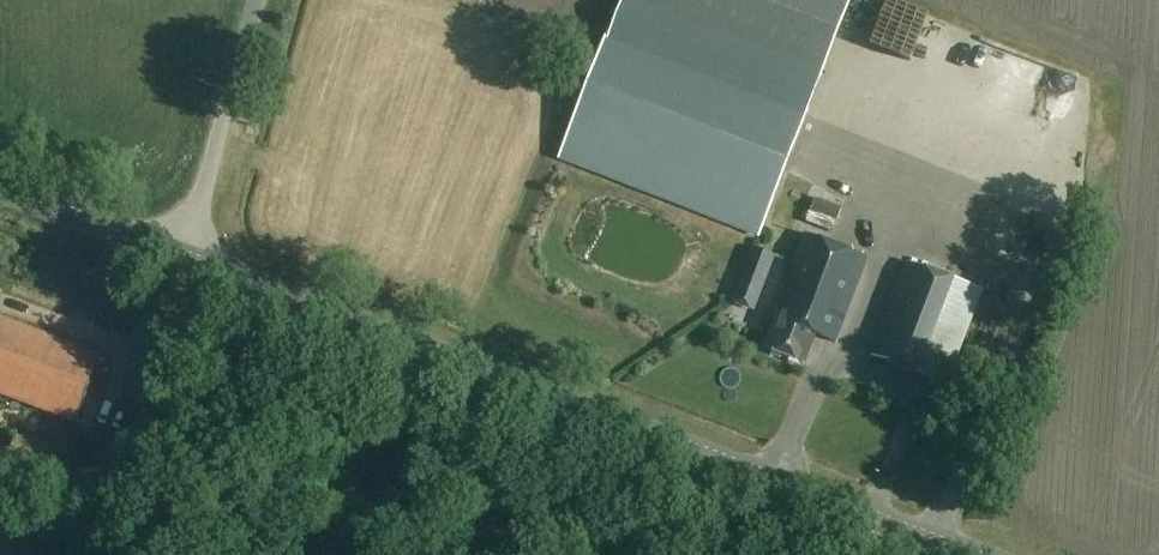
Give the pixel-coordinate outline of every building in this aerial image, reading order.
[(820,79),(851,0),(623,0),(622,3),(820,79)] [(758,237),(805,116),(602,38),(556,159),(758,237)] [(815,199),(805,222),(832,233),(842,210),(815,199)] [(773,320),(772,323),(765,341),(769,342),(765,353),(802,367),(812,340),(832,348),(864,260),(801,236),(778,297),(781,298),(776,311),(774,310),(771,319),(773,320)] [(753,249),(733,300),(754,308),(774,257),(753,249)] [(944,389),(980,291),(902,262),(866,360),(944,389)] [(102,359),(0,318),(0,396),(76,426),(102,359)]
